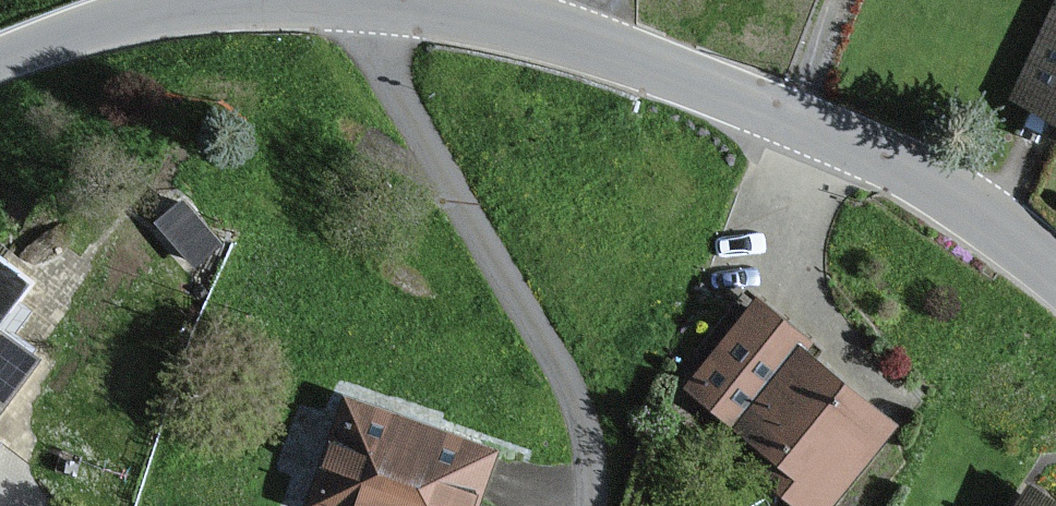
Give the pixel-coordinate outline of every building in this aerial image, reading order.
[(1007,101),(1055,124),(1055,0),(1007,101)] [(44,359),(2,324),(37,282),(2,252),(0,255),(0,410),(44,359)] [(751,295),(682,387),(759,445),(741,470),(789,505),(832,505),(897,420),(805,351),(813,341),(751,295)] [(348,397),(310,505),(482,505),(502,450),(348,397)] [(1021,495),(1014,505),(1038,505),(1021,495)]
